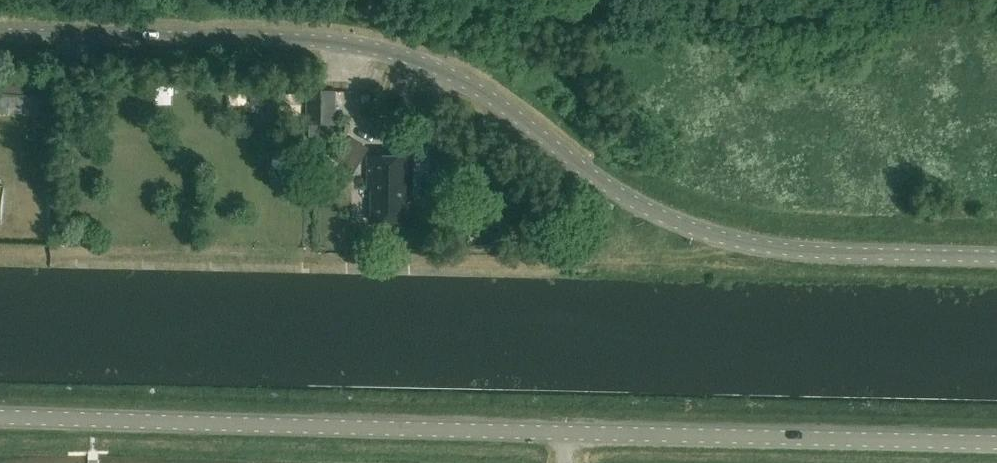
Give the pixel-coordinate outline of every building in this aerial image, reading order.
[(0,82),(0,115),(51,116),(52,84),(0,82)] [(337,92),(308,91),(308,125),(337,126),(337,92)] [(251,113),(267,115),(270,98),(254,96),(251,113)] [(370,149),(351,137),(337,161),(355,173),(370,149)] [(414,161),(368,160),(367,192),(372,192),(372,226),(413,226),(413,202),(411,202),(411,190),(413,190),(414,161)]
